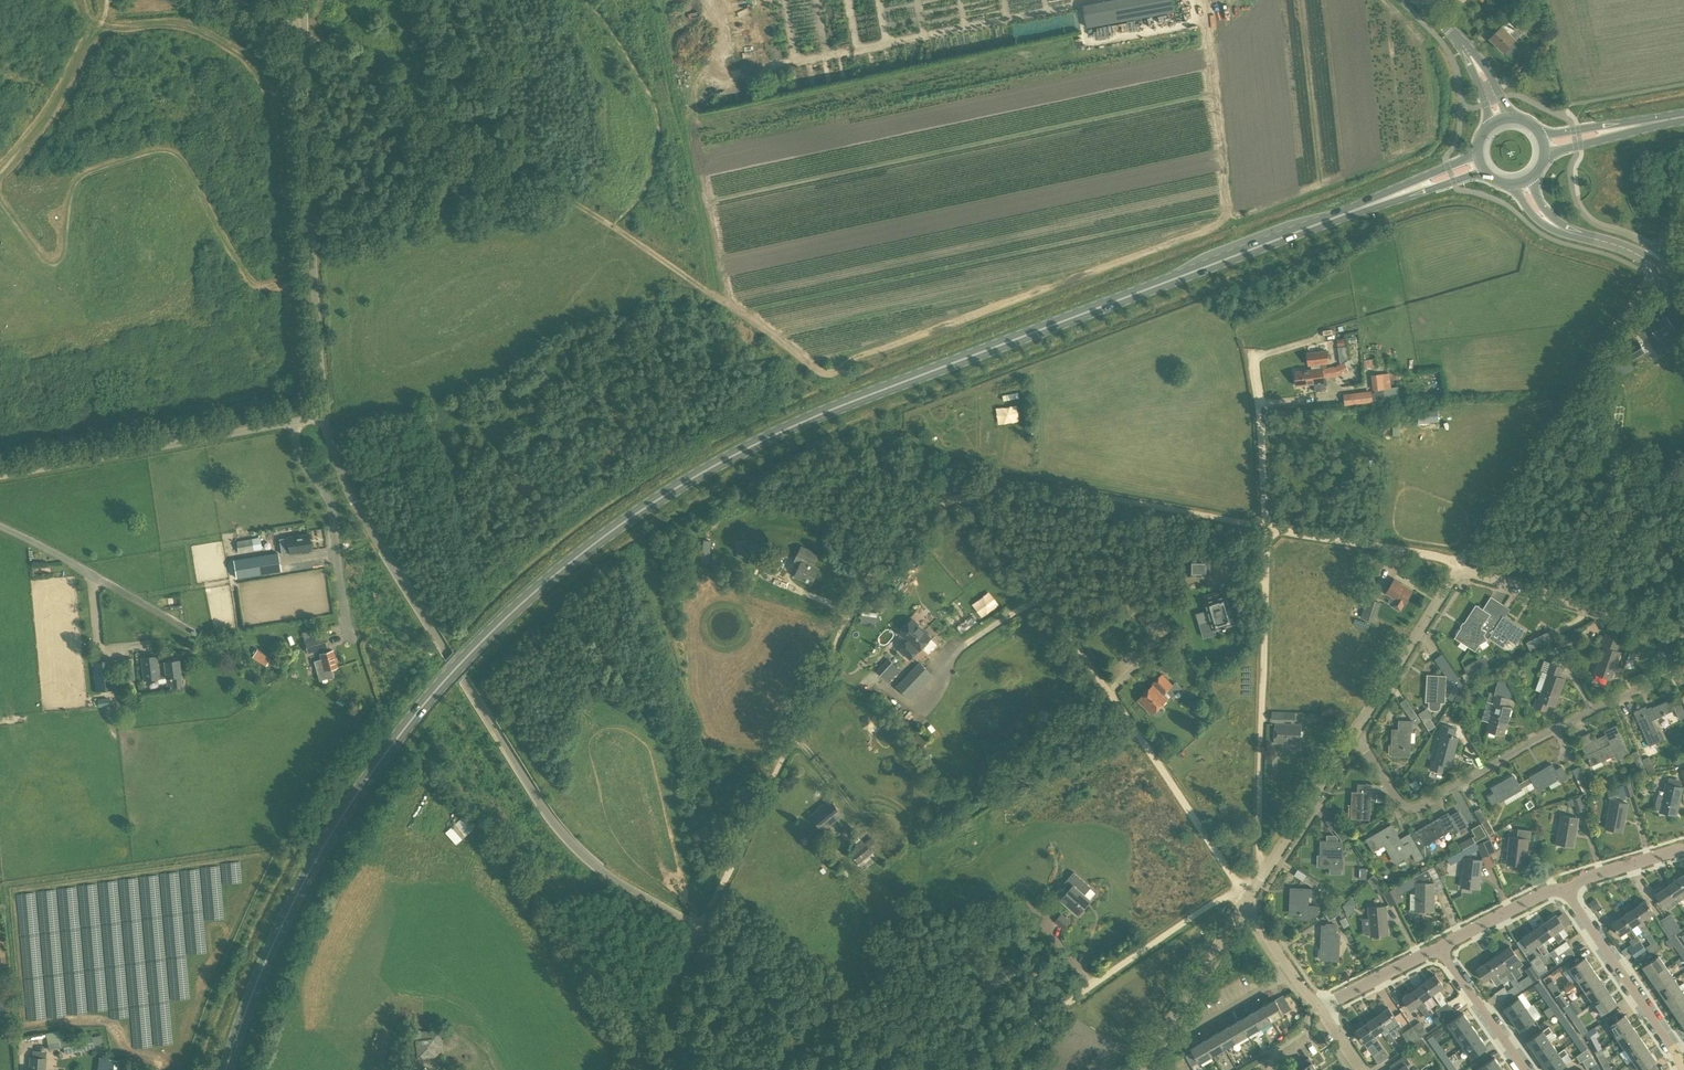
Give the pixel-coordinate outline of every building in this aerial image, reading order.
[(1180,12),(1178,0),(1090,0),(1088,0),(1091,23),(1180,12)] [(1541,10),(1534,0),(1523,0),(1533,15),(1541,10)] [(737,7),(737,16),(749,16),(749,7),(737,7)] [(1504,51),(1521,33),(1507,21),(1491,38),(1504,51)] [(1540,57),(1550,48),(1543,41),(1534,51),(1540,57)] [(1661,313),(1647,321),(1649,324),(1641,328),(1655,351),(1674,339),(1670,333),(1675,329),(1665,314),(1663,315),(1661,313)] [(1345,338),(1337,339),(1338,347),(1346,346),(1345,338)] [(1621,351),(1629,363),(1646,352),(1638,340),(1621,351)] [(1346,346),(1338,347),(1340,364),(1348,358),(1346,346)] [(1312,369),(1320,368),(1320,364),(1328,363),(1327,350),(1308,353),(1309,365),(1312,365),(1312,369)] [(1340,376),(1349,371),(1344,362),(1335,367),(1340,376)] [(1320,368),(1312,369),(1295,371),(1297,385),(1324,381),(1322,368),(1320,368)] [(1373,390),(1391,388),(1390,373),(1371,375),(1373,390)] [(1345,405),(1373,402),(1372,391),(1344,394),(1345,405)] [(1419,423),(1439,421),(1438,409),(1418,411),(1419,423)] [(1379,471),(1379,460),(1370,460),(1369,471),(1379,471)] [(309,550),(312,549),(309,533),(287,537),(287,538),(279,539),(282,555),(290,553),(289,553),(303,550),(303,551),(309,550)] [(238,553),(262,549),(260,537),(236,541),(238,553)] [(818,553),(802,545),(794,561),(800,564),(794,577),(812,585),(820,569),(813,566),(815,564),(814,563),(818,553)] [(237,578),(281,571),(278,553),(234,560),(237,578)] [(1210,577),(1210,559),(1188,558),(1188,577),(1210,577)] [(1404,604),(1412,590),(1394,579),(1386,593),(1396,599),(1392,605),(1400,610),(1404,604)] [(886,603),(878,596),(870,605),(878,612),(886,603)] [(1214,629),(1233,624),(1225,596),(1206,602),(1214,629)] [(1374,621),(1380,603),(1368,599),(1362,617),(1374,621)] [(1484,634),(1496,615),(1492,612),(1490,615),(1476,606),(1458,635),(1470,643),(1469,646),(1475,649),(1477,646),(1488,640),(1484,635),(1484,634)] [(1484,634),(1484,635),(1486,632),(1491,635),(1490,639),(1503,647),(1509,638),(1516,643),(1524,630),(1498,613),(1496,615),(1484,634)] [(898,633),(908,641),(899,650),(909,660),(918,651),(919,651),(932,638),(912,619),(898,633)] [(1611,679),(1620,652),(1616,651),(1621,637),(1607,633),(1602,646),(1605,646),(1595,674),(1611,679)] [(307,653),(328,646),(325,635),(304,641),(307,653)] [(1539,636),(1534,639),(1537,647),(1543,644),(1539,636)] [(1563,649),(1576,642),(1573,636),(1560,643),(1563,649)] [(325,670),(337,667),(333,650),(321,653),(322,659),(314,661),(316,670),(325,668),(325,670)] [(1450,682),(1458,677),(1443,654),(1435,659),(1450,682)] [(158,662),(157,656),(143,657),(145,679),(171,676),(172,685),(181,684),(179,659),(164,661),(165,662),(158,662)] [(279,669),(282,664),(270,657),(267,662),(279,669)] [(1488,665),(1484,657),(1464,667),(1468,675),(1488,665)] [(135,680),(133,658),(111,660),(93,662),(96,691),(113,689),(112,674),(127,673),(128,681),(135,680)] [(888,659),(877,671),(884,678),(896,665),(889,658),(888,659)] [(910,700),(934,675),(920,662),(896,686),(910,700)] [(1555,706),(1565,679),(1560,677),(1563,667),(1550,663),(1544,680),(1546,681),(1539,700),(1537,699),(1534,707),(1546,711),(1548,704),(1555,706)] [(1161,706),(1168,698),(1163,694),(1173,684),(1162,674),(1152,684),(1153,685),(1138,700),(1152,714),(1153,713),(1156,716),(1159,716),(1164,711),(1164,709),(1161,706)] [(1444,702),(1444,695),(1445,683),(1445,677),(1435,676),(1434,682),(1428,681),(1427,701),(1429,701),(1429,706),(1430,709),(1433,710),(1437,710),(1440,709),(1441,706),(1441,702),(1444,702)] [(1458,677),(1450,682),(1454,688),(1447,698),(1453,701),(1463,685),(1458,677)] [(1504,735),(1511,707),(1506,706),(1508,698),(1495,695),(1493,703),(1495,703),(1487,731),(1504,735)] [(109,698),(98,699),(99,707),(110,706),(109,698)] [(1415,725),(1421,721),(1406,699),(1401,702),(1415,725)] [(1652,720),(1676,709),(1671,699),(1647,710),(1646,707),(1634,712),(1649,746),(1665,739),(1660,729),(1657,731),(1652,720)] [(1418,714),(1429,730),(1435,726),(1431,719),(1433,717),(1427,708),(1418,714)] [(1412,732),(1412,722),(1400,721),(1399,736),(1393,736),(1393,744),(1391,744),(1389,745),(1389,753),(1390,754),(1392,754),(1392,755),(1409,756),(1410,731),(1412,732)] [(1300,745),(1301,725),(1276,723),(1275,743),(1300,745)] [(1451,766),(1458,738),(1454,737),(1456,729),(1442,725),(1440,733),(1442,734),(1434,762),(1433,761),(1431,769),(1442,772),(1444,764),(1451,766)] [(1630,754),(1616,725),(1604,731),(1607,736),(1599,740),(1598,738),(1593,740),(1590,732),(1578,738),(1586,756),(1586,755),(1591,766),(1615,755),(1618,760),(1630,754)] [(1639,770),(1645,767),(1637,750),(1632,753),(1639,770)] [(1649,773),(1655,770),(1649,757),(1643,759),(1649,773)] [(1531,777),(1525,780),(1527,785),(1533,781),(1538,790),(1559,779),(1561,782),(1569,777),(1562,765),(1555,770),(1552,764),(1530,777),(1531,777)] [(1496,808),(1522,793),(1513,776),(1486,791),(1496,808)] [(1583,791),(1589,788),(1584,777),(1577,780),(1583,791)] [(1627,797),(1634,795),(1630,781),(1623,784),(1627,797)] [(1676,815),(1683,788),(1666,784),(1663,795),(1658,794),(1655,808),(1660,809),(1660,811),(1676,815)] [(1369,818),(1370,793),(1353,793),(1352,818),(1369,818)] [(1585,810),(1580,796),(1567,801),(1569,807),(1575,805),(1577,812),(1585,810)] [(823,831),(843,815),(831,800),(811,815),(823,831)] [(1622,831),(1628,804),(1611,800),(1605,828),(1622,831)] [(1573,846),(1578,818),(1561,816),(1557,843),(1573,846)] [(1410,833),(1424,857),(1425,858),(1432,855),(1426,844),(1451,830),(1453,835),(1459,831),(1452,818),(1442,824),(1439,818),(1416,831),(1416,830),(1410,833)] [(1488,835),(1495,831),(1488,820),(1481,823),(1488,835)] [(455,823),(451,827),(462,839),(466,835),(455,823)] [(1475,842),(1486,835),(1480,824),(1472,829),(1475,836),(1473,837),(1475,842)] [(1424,857),(1410,833),(1400,839),(1392,825),(1367,839),(1373,851),(1385,844),(1395,862),(1412,852),(1417,861),(1424,857)] [(1342,841),(1348,837),(1339,826),(1333,830),(1342,841)] [(1525,865),(1528,839),(1510,837),(1507,863),(1525,865)] [(1483,841),(1489,855),(1496,852),(1490,838),(1483,841)] [(864,870),(878,859),(862,839),(855,845),(857,847),(850,853),(864,870)] [(1483,858),(1489,855),(1483,841),(1477,844),(1483,858)] [(1338,865),(1339,842),(1327,842),(1327,847),(1322,847),(1321,866),(1330,867),(1330,874),(1342,874),(1342,865),(1338,865)] [(1479,888),(1482,860),(1465,858),(1462,886),(1479,888)] [(1434,881),(1441,878),(1435,866),(1428,870),(1434,881)] [(1417,882),(1432,877),(1428,870),(1414,877),(1417,882)] [(1077,918),(1092,900),(1085,895),(1091,887),(1074,872),(1064,883),(1066,884),(1064,886),(1069,890),(1059,902),(1077,918)] [(1316,888),(1319,883),(1307,875),(1303,880),(1316,888)] [(1683,898),(1683,888),(1677,879),(1666,886),(1675,898),(1674,898),(1677,903),(1683,898)] [(1434,911),(1434,883),(1417,883),(1417,911),(1434,911)] [(1380,895),(1385,892),(1382,885),(1376,888),(1380,895)] [(1674,905),(1677,903),(1674,898),(1675,898),(1666,886),(1662,889),(1660,885),(1654,890),(1654,891),(1664,905),(1671,901),(1674,905)] [(1390,906),(1403,900),(1396,887),(1384,893),(1390,906)] [(1315,905),(1308,905),(1308,896),(1315,896),(1315,890),(1291,889),(1290,913),(1298,914),(1298,919),(1310,920),(1320,913),(1315,905)] [(1342,902),(1345,897),(1339,894),(1336,898),(1342,902)] [(1601,906),(1595,898),(1588,903),(1594,911),(1601,906)] [(1642,920),(1653,913),(1645,901),(1634,908),(1642,920)] [(1369,907),(1370,925),(1363,925),(1363,933),(1366,935),(1371,934),(1371,936),(1373,935),(1374,938),(1379,938),(1381,935),(1388,934),(1386,906),(1369,907)] [(1329,921),(1341,913),(1337,907),(1325,915),(1329,921)] [(1660,947),(1642,920),(1634,908),(1623,915),(1631,927),(1637,924),(1646,937),(1646,936),(1651,944),(1646,947),(1651,954),(1660,947)] [(1063,928),(1070,921),(1062,914),(1056,921),(1063,928)] [(1670,914),(1665,918),(1675,933),(1681,929),(1670,914)] [(1544,923),(1552,935),(1553,934),(1558,942),(1564,938),(1558,930),(1564,927),(1556,915),(1544,923)] [(1646,950),(1631,927),(1623,915),(1612,923),(1620,935),(1626,931),(1631,939),(1630,941),(1635,949),(1631,952),(1635,957),(1646,950)] [(1665,918),(1658,922),(1669,937),(1675,933),(1665,918)] [(1541,942),(1542,942),(1552,935),(1544,923),(1533,930),(1541,942)] [(1338,960),(1339,934),(1337,934),(1337,926),(1323,926),(1322,949),(1319,950),(1319,957),(1321,958),(1321,959),(1338,960)] [(1549,952),(1542,942),(1541,942),(1533,930),(1523,937),(1531,949),(1537,945),(1544,955),(1549,952)] [(1683,949),(1683,948),(1674,934),(1665,941),(1670,948),(1674,946),(1679,952),(1683,949)] [(1566,941),(1554,949),(1558,955),(1570,947),(1566,941)] [(1498,954),(1515,979),(1522,974),(1517,968),(1523,964),(1511,946),(1498,954)] [(1557,964),(1574,953),(1570,947),(1558,955),(1554,949),(1549,952),(1557,964)] [(1511,982),(1515,979),(1498,954),(1488,962),(1500,979),(1507,975),(1511,982)] [(1651,978),(1667,967),(1658,955),(1642,966),(1651,978)] [(1577,980),(1593,969),(1585,957),(1569,968),(1577,980)] [(1502,982),(1500,979),(1488,962),(1476,969),(1484,981),(1490,977),(1496,986),(1502,982)] [(1543,963),(1535,968),(1540,975),(1548,970),(1543,963)] [(1533,981),(1540,976),(1532,965),(1525,969),(1533,981)] [(1658,990),(1675,979),(1667,967),(1651,978),(1658,990)] [(1585,991),(1601,980),(1593,969),(1577,980),(1585,991)] [(1435,974),(1424,982),(1425,983),(1433,994),(1442,1006),(1435,1011),(1439,1016),(1451,1008),(1447,1002),(1444,998),(1445,997),(1439,989),(1444,986),(1435,974)] [(1511,982),(1511,983),(1518,992),(1523,989),(1515,979),(1511,982)] [(1682,990),(1683,989),(1683,983),(1683,982),(1679,986),(1675,979),(1658,990),(1666,1001),(1682,990)] [(1561,992),(1553,980),(1547,984),(1555,996),(1561,992)] [(1593,1003),(1609,991),(1601,980),(1585,991),(1593,1003)] [(1543,996),(1548,992),(1540,981),(1535,985),(1543,996)] [(1422,1002),(1433,994),(1425,983),(1424,982),(1413,990),(1422,1002)] [(1568,993),(1576,987),(1573,983),(1565,989),(1568,993)] [(1499,1002),(1510,994),(1504,986),(1494,994),(1499,1002)] [(1411,1010),(1422,1002),(1413,990),(1402,998),(1411,1010)] [(1683,1006),(1683,992),(1682,990),(1666,1001),(1674,1013),(1683,1006)] [(1609,991),(1593,1003),(1601,1015),(1617,1004),(1609,991)] [(1550,1007),(1556,1004),(1548,992),(1543,996),(1550,1007)] [(1569,1003),(1561,992),(1555,996),(1563,1007),(1569,1003)] [(1503,1008),(1512,1019),(1528,1008),(1519,996),(1503,1008)] [(1272,1021),(1284,1014),(1275,999),(1263,1006),(1272,1021)] [(1558,1018),(1563,1015),(1556,1004),(1550,1007),(1558,1018)] [(1251,1013),(1260,1028),(1272,1021),(1263,1006),(1251,1013)] [(1683,1023),(1683,1006),(1674,1013),(1682,1024),(1683,1023)] [(1390,1033),(1393,1038),(1400,1034),(1396,1029),(1401,1025),(1389,1007),(1377,1016),(1386,1027),(1389,1032),(1390,1033)] [(1426,1018),(1431,1014),(1425,1007),(1421,1010),(1426,1018)] [(1451,1008),(1439,1016),(1443,1022),(1455,1013),(1451,1008)] [(1528,1008),(1512,1019),(1520,1031),(1536,1020),(1528,1008)] [(1572,1008),(1566,1011),(1571,1019),(1577,1015),(1572,1008)] [(1239,1020),(1248,1035),(1260,1028),(1251,1013),(1239,1020)] [(1455,1035),(1471,1025),(1463,1013),(1448,1024),(1455,1035)] [(1617,1037),(1633,1026),(1625,1014),(1608,1025),(1617,1037)] [(1566,1029),(1571,1026),(1563,1015),(1558,1018),(1566,1029)] [(1374,1035),(1375,1035),(1386,1027),(1377,1016),(1366,1023),(1374,1035)] [(1247,1035),(1248,1035),(1239,1020),(1227,1027),(1236,1042),(1247,1035)] [(1411,1028),(1419,1039),(1422,1037),(1428,1033),(1420,1021),(1411,1028)] [(1588,1031),(1581,1021),(1575,1024),(1583,1035),(1588,1031)] [(1355,1031),(1364,1043),(1375,1035),(1374,1035),(1366,1023),(1355,1031)] [(1479,1036),(1471,1025),(1455,1035),(1463,1047),(1479,1036)] [(1574,1041),(1579,1037),(1571,1026),(1566,1029),(1574,1041)] [(1625,1049),(1641,1038),(1633,1026),(1617,1037),(1625,1049)] [(1236,1042),(1227,1027),(1215,1034),(1224,1048),(1225,1048),(1236,1042)] [(1413,1043),(1419,1039),(1411,1028),(1402,1034),(1410,1045),(1413,1043)] [(1432,1034),(1433,1035),(1438,1042),(1445,1037),(1439,1029),(1432,1034)] [(410,1066),(422,1065),(422,1057),(444,1055),(441,1030),(406,1034),(410,1066)] [(1543,1030),(1527,1041),(1535,1052),(1551,1041),(1543,1030)] [(1390,1043),(1395,1040),(1393,1038),(1390,1033),(1389,1032),(1385,1035),(1390,1043)] [(1224,1048),(1215,1034),(1203,1041),(1212,1055),(1224,1048)] [(66,1053),(95,1047),(93,1035),(63,1041),(66,1053)] [(1436,1050),(1441,1047),(1438,1042),(1433,1035),(1428,1039),(1436,1050)] [(1471,1058),(1486,1047),(1479,1036),(1463,1047),(1471,1058)] [(1419,1039),(1413,1043),(1417,1049),(1426,1043),(1422,1037),(1419,1039)] [(1583,1061),(1592,1055),(1587,1049),(1579,1037),(1574,1041),(1582,1052),(1576,1056),(1580,1062),(1583,1061)] [(1595,1053),(1602,1050),(1595,1037),(1589,1041),(1595,1053)] [(1633,1060),(1649,1049),(1641,1038),(1625,1049),(1633,1060)] [(1212,1055),(1203,1041),(1191,1048),(1200,1062),(1212,1055)] [(1551,1041),(1535,1052),(1543,1064),(1559,1052),(1551,1041)] [(1444,1061),(1449,1058),(1441,1047),(1436,1050),(1444,1061)] [(1384,1048),(1373,1055),(1378,1063),(1389,1055),(1384,1048)] [(1633,1060),(1639,1069),(1659,1069),(1655,1062),(1657,1061),(1649,1049),(1633,1060)] [(1602,1065),(1608,1062),(1602,1050),(1595,1053),(1602,1065)] [(1543,1064),(1547,1069),(1558,1069),(1567,1064),(1559,1052),(1543,1064)] [(1407,1065),(1411,1063),(1405,1055),(1392,1064),(1396,1069),(1411,1069),(1407,1065)] [(1596,1063),(1592,1055),(1583,1061),(1587,1068),(1591,1066),(1593,1069),(1600,1069),(1596,1063)] [(47,1058),(30,1057),(29,1069),(31,1069),(46,1069),(47,1058)] [(104,1066),(97,1066),(97,1069),(122,1069),(123,1060),(105,1058),(104,1066)] [(1457,1069),(1449,1058),(1444,1061),(1450,1069),(1455,1069),(1457,1069)] [(1494,1058),(1479,1069),(1480,1069),(1501,1069),(1502,1069),(1494,1058)] [(1608,1062),(1602,1065),(1604,1069),(1613,1069),(1608,1062)]
